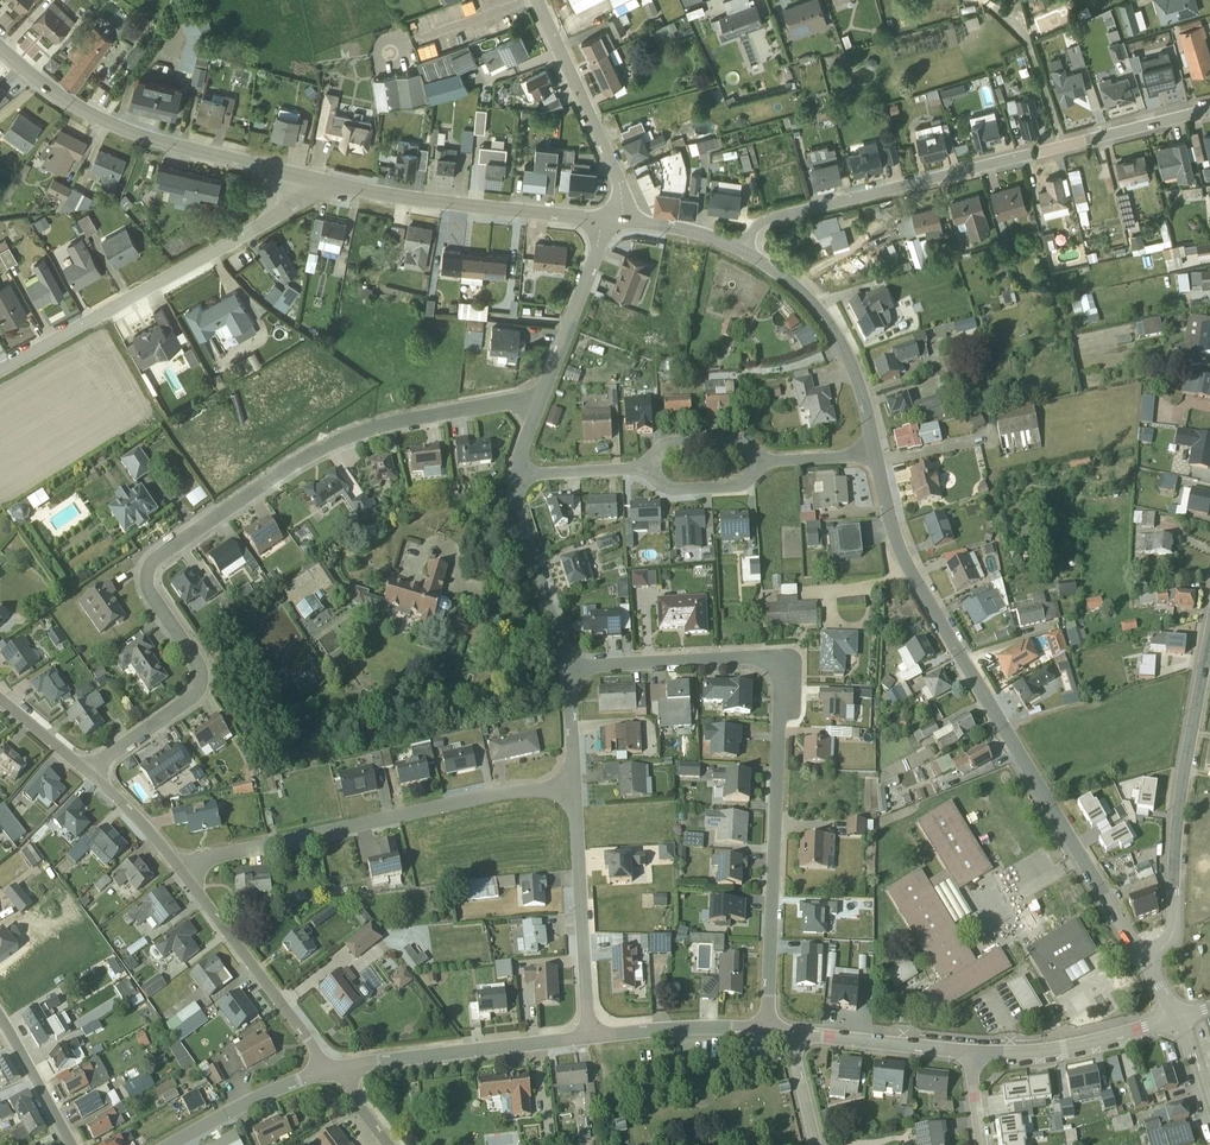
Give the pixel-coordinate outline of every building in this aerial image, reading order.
[(21,12),(32,0),(7,0),(21,12)] [(575,9),(593,0),(571,0),(575,9)] [(616,14),(638,3),(637,0),(609,0),(616,14)] [(653,0),(652,0),(644,4),(649,16),(658,12),(653,0)] [(827,26),(818,0),(808,0),(784,8),(793,37),(827,26)] [(1160,22),(1197,11),(1194,0),(1153,0),(1160,22)] [(1130,1),(1118,5),(1127,33),(1139,29),(1146,27),(1140,9),(1134,11),(1130,1)] [(54,40),(73,20),(54,3),(33,26),(40,33),(43,30),(54,40)] [(704,13),(700,3),(685,9),(689,19),(704,13)] [(726,35),(761,22),(755,4),(711,20),(714,28),(722,25),(726,35)] [(974,4),(960,7),(962,12),(975,9),(974,4)] [(626,12),(607,20),(615,37),(627,31),(623,24),(630,21),(626,12)] [(199,50),(203,35),(200,30),(210,27),(206,16),(197,19),(195,15),(181,20),(186,36),(178,68),(193,72),(195,64),(199,50)] [(967,18),(968,25),(976,23),(974,16),(967,18)] [(1180,31),(1192,75),(1209,70),(1209,61),(1203,36),(1205,35),(1201,19),(1179,25),(1181,31),(1180,31)] [(948,27),(943,28),(949,46),(958,44),(957,40),(966,37),(962,23),(953,26),(952,21),(947,23),(948,27)] [(675,35),(670,23),(649,32),(655,44),(675,35)] [(111,41),(92,27),(81,42),(78,39),(67,55),(75,61),(60,82),(75,92),(111,41)] [(1120,38),(1116,29),(1107,32),(1111,41),(1120,38)] [(588,60),(616,47),(609,31),(581,44),(588,60)] [(489,70),(528,51),(520,35),(474,58),(477,63),(478,65),(485,62),(489,70)] [(1128,55),(1123,42),(1119,42),(1108,45),(1113,61),(1124,58),(1124,57),(1128,55)] [(145,51),(137,44),(123,62),(132,69),(145,51)] [(417,64),(420,73),(374,80),(378,111),(431,103),(432,103),(468,92),(459,71),(477,63),(474,58),(468,45),(417,64)] [(1078,45),(1067,48),(1074,67),(1085,63),(1078,45)] [(616,47),(588,60),(603,92),(624,83),(615,63),(622,60),(616,47)] [(211,53),(199,50),(195,64),(208,67),(211,53)] [(1176,85),(1167,51),(1158,53),(1158,55),(1139,60),(1137,54),(1129,56),(1134,71),(1142,69),(1148,95),(1158,93),(1157,90),(1176,85)] [(222,59),(213,57),(211,63),(220,65),(222,59)] [(1072,101),(1071,96),(1086,91),(1080,71),(1067,74),(1064,67),(1062,67),(1059,57),(1049,60),(1062,104),(1072,101)] [(59,64),(50,58),(44,67),(53,73),(59,64)] [(208,70),(196,67),(191,84),(203,87),(208,70)] [(552,88),(554,87),(545,70),(521,82),(529,99),(539,94),(545,105),(539,108),(541,112),(548,113),(563,106),(558,97),(556,98),(552,88)] [(989,76),(977,79),(981,90),(992,86),(989,76)] [(1125,102),(1134,99),(1127,77),(1111,82),(1110,77),(1099,81),(1107,106),(1124,100),(1125,102)] [(136,78),(129,106),(175,117),(181,89),(136,78)] [(966,80),(941,87),(945,100),(969,94),(966,80)] [(945,102),(941,87),(926,92),(931,107),(945,102)] [(1005,101),(999,87),(994,88),(1000,103),(1005,101)] [(198,118),(228,126),(235,97),(214,92),(212,100),(203,98),(198,118)] [(370,127),(371,122),(336,114),(340,96),(327,93),(317,136),(328,138),(329,135),(341,138),(340,144),(352,147),(352,145),(368,148),(373,128),(370,127)] [(1014,99),(1005,101),(1009,114),(1018,112),(1023,134),(1038,131),(1034,115),(1038,114),(1034,97),(1015,101),(1014,99)] [(810,102),(790,108),(793,120),(813,115),(810,102)] [(485,131),(487,108),(477,107),(474,130),(485,131)] [(273,130),(272,136),(302,144),(308,119),(300,117),(300,113),(281,109),(279,116),(277,115),(275,125),(257,120),(255,126),(273,130)] [(1000,138),(994,111),(969,117),(976,145),(976,146),(987,143),(987,142),(1000,138)] [(536,114),(521,112),(521,120),(535,121),(536,114)] [(19,113),(3,136),(26,152),(42,129),(19,113)] [(949,118),(951,133),(959,132),(956,117),(949,118)] [(915,130),(922,159),(948,153),(947,152),(954,150),(947,122),(940,124),(939,118),(930,120),(931,125),(915,130)] [(622,140),(631,161),(650,153),(648,150),(666,143),(663,135),(653,138),(649,129),(646,130),(642,121),(628,127),(629,129),(621,132),(624,139),(622,140)] [(439,128),(432,127),(430,144),(437,145),(439,128)] [(61,130),(56,139),(54,138),(51,145),(48,143),(40,155),(44,157),(41,163),(65,175),(74,158),(77,159),(86,143),(61,130)] [(473,152),(475,132),(463,131),(461,151),(473,152)] [(695,136),(699,148),(714,143),(710,131),(695,136)] [(1204,137),(1209,158),(1204,159),(1198,132),(1190,134),(1197,161),(1202,160),(1206,178),(1209,177),(1209,135),(1204,137)] [(683,136),(671,141),(674,149),(686,144),(683,136)] [(883,146),(887,163),(899,160),(894,138),(883,141),(884,145),(883,146)] [(875,141),(858,146),(859,153),(850,155),(850,154),(846,155),(849,166),(853,165),(855,175),(882,169),(875,141)] [(414,174),(419,145),(399,142),(396,162),(399,162),(398,172),(414,174)] [(1184,142),(1156,148),(1163,178),(1176,175),(1177,181),(1192,178),(1184,142)] [(507,149),(480,146),(478,162),(487,162),(485,182),(501,184),(502,174),(504,174),(507,149)] [(554,189),(557,161),(558,149),(536,146),(535,166),(525,165),(523,186),(554,189)] [(436,177),(453,179),(456,150),(436,147),(435,158),(438,158),(436,177)] [(561,169),(559,190),(594,193),(596,173),(588,172),(589,164),(574,163),(575,151),(558,149),(557,161),(571,163),(571,170),(561,169)] [(113,192),(125,161),(99,150),(91,171),(104,176),(100,187),(113,192)] [(684,195),(686,175),(683,161),(680,150),(646,163),(649,169),(637,175),(654,211),(676,214),(678,196),(684,195)] [(841,179),(835,154),(808,160),(814,185),(825,183),(825,182),(830,181),(830,182),(841,179)] [(1132,160),(1117,163),(1123,189),(1148,183),(1147,179),(1149,178),(1143,156),(1132,159),(1132,160)] [(5,202),(21,180),(23,181),(31,166),(25,163),(0,198),(5,202)] [(159,165),(154,186),(165,188),(162,198),(175,201),(174,206),(197,212),(201,197),(217,200),(221,179),(159,165)] [(1079,169),(1068,171),(1078,210),(1089,207),(1079,169)] [(697,214),(700,176),(691,175),(689,197),(678,196),(676,214),(691,215),(691,213),(697,214)] [(1039,192),(1044,211),(1067,206),(1060,176),(1046,179),(1048,190),(1039,192)] [(59,212),(72,187),(54,179),(48,191),(62,198),(56,211),(59,212)] [(711,187),(708,209),(737,214),(741,192),(730,190),(731,186),(718,184),(717,188),(711,187)] [(1026,212),(1018,185),(992,193),(999,219),(1026,212)] [(1201,186),(1181,188),(1183,199),(1202,198),(1201,186)] [(92,199),(72,187),(59,212),(88,208),(89,205),(100,204),(102,199),(94,195),(92,199)] [(1116,192),(1122,218),(1134,215),(1128,189),(1116,192)] [(989,232),(978,194),(951,203),(959,230),(965,228),(968,238),(989,232)] [(125,195),(118,202),(126,210),(133,203),(125,195)] [(943,234),(936,207),(910,214),(915,232),(924,230),(926,238),(943,234)] [(88,214),(78,220),(87,235),(97,230),(88,214)] [(836,215),(808,222),(829,255),(848,246),(844,227),(840,228),(836,215)] [(45,217),(31,224),(36,233),(51,225),(45,217)] [(346,225),(316,218),(306,270),(314,273),(320,239),(341,244),(346,225)] [(78,235),(83,232),(79,224),(73,227),(78,235)] [(410,226),(403,266),(424,270),(431,230),(410,226)] [(403,241),(405,229),(391,227),(389,239),(403,241)] [(125,228),(101,242),(115,267),(139,253),(125,228)] [(1057,249),(1053,231),(1042,234),(1046,251),(1057,249)] [(1141,231),(1129,234),(1134,252),(1171,243),(1169,237),(1144,243),(1141,231)] [(918,235),(906,238),(915,266),(932,260),(925,238),(919,239),(918,235)] [(74,262),(64,267),(75,287),(90,278),(92,280),(101,275),(85,248),(91,244),(87,236),(66,248),(74,262)] [(297,272),(281,245),(278,247),(272,239),(259,246),(269,265),(275,262),(285,279),(297,272)] [(6,267),(17,261),(4,240),(0,243),(0,256),(6,267)] [(1199,258),(1209,257),(1209,241),(1197,243),(1199,258)] [(835,281),(897,255),(892,243),(839,265),(840,268),(831,272),(835,281)] [(567,247),(535,244),(533,267),(565,270),(567,247)] [(1183,244),(1163,248),(1167,268),(1183,264),(1181,254),(1185,253),(1183,244)] [(462,274),(463,253),(444,251),(443,272),(462,274)] [(487,255),(463,253),(462,274),(461,282),(482,283),(483,276),(485,276),(487,255)] [(506,257),(487,255),(485,276),(504,278),(506,257)] [(637,303),(651,265),(625,255),(622,265),(623,265),(612,294),(637,303)] [(39,279),(26,286),(37,306),(52,298),(54,301),(63,296),(43,260),(32,266),(39,279)] [(356,265),(349,264),(347,274),(354,276),(356,265)] [(1190,270),(1191,284),(1209,283),(1209,269),(1190,270)] [(1187,271),(1177,273),(1178,288),(1189,287),(1187,271)] [(0,288),(0,321),(4,328),(27,316),(9,283),(0,288)] [(300,293),(289,284),(273,304),(284,313),(300,293)] [(359,284),(356,295),(370,299),(373,288),(359,284)] [(860,323),(862,327),(857,329),(865,343),(884,333),(883,331),(891,327),(890,319),(887,314),(885,311),(891,307),(882,291),(866,299),(865,298),(848,306),(857,324),(860,323)] [(1004,305),(1013,304),(1012,293),(1003,293),(1004,305)] [(257,332),(234,294),(203,312),(200,307),(186,315),(201,340),(215,332),(214,329),(227,321),(239,342),(257,332)] [(776,299),(771,295),(765,303),(769,307),(776,299)] [(435,300),(427,299),(426,314),(433,315),(435,300)] [(1068,304),(1070,320),(1093,317),(1091,301),(1068,304)] [(498,306),(459,302),(457,317),(486,319),(487,312),(497,312),(498,306)] [(158,360),(181,346),(171,329),(173,329),(161,309),(153,314),(158,323),(133,338),(145,357),(154,352),(158,360)] [(793,317),(784,324),(790,332),(799,325),(793,317)] [(484,319),(466,318),(465,328),(483,329),(484,319)] [(1143,324),(1146,339),(1164,334),(1160,319),(1143,324)] [(933,331),(936,342),(977,331),(973,320),(933,331)] [(1188,321),(1183,347),(1174,349),(1179,371),(1201,367),(1199,356),(1209,357),(1209,324),(1188,321)] [(735,327),(725,323),(720,337),(730,341),(735,327)] [(807,327),(794,336),(803,351),(818,346),(807,327)] [(492,328),(490,356),(498,357),(498,362),(517,363),(518,354),(524,354),(525,341),(519,341),(520,330),(492,328)] [(481,348),(482,332),(465,331),(464,347),(481,348)] [(928,358),(923,344),(926,343),(924,335),(911,339),(913,344),(889,352),(892,361),(874,366),(880,383),(899,376),(897,368),(928,358)] [(586,360),(600,365),(606,347),(592,342),(586,360)] [(240,360),(247,373),(262,365),(256,352),(240,360)] [(942,361),(946,373),(964,367),(960,356),(942,361)] [(685,371),(684,363),(680,363),(680,360),(659,361),(660,373),(685,371)] [(579,381),(581,370),(568,367),(565,378),(579,381)] [(827,389),(814,392),(811,378),(809,378),(807,372),(793,375),(795,381),(792,382),(798,411),(807,410),(810,421),(808,422),(810,430),(824,427),(823,425),(835,423),(832,409),(830,410),(828,402),(830,402),(827,389)] [(513,375),(504,374),(503,383),(512,384),(513,375)] [(677,374),(663,375),(663,382),(678,381),(677,374)] [(1182,393),(1209,399),(1209,385),(1209,382),(1209,379),(1199,376),(1198,379),(1185,376),(1182,393)] [(460,378),(459,388),(474,389),(475,379),(460,378)] [(733,384),(705,385),(707,418),(717,418),(717,413),(726,412),(727,415),(734,414),(733,384)] [(617,406),(616,386),(613,386),(607,387),(609,406),(617,406)] [(779,387),(763,391),(766,401),(781,397),(779,387)] [(943,409),(951,407),(950,403),(947,394),(910,405),(907,396),(885,403),(890,417),(900,414),(901,418),(912,415),(913,419),(919,417),(921,422),(945,415),(943,409)] [(1144,397),(1141,423),(1153,424),(1155,398),(1144,397)] [(690,399),(664,401),(665,421),(691,419),(690,399)] [(651,402),(624,403),(625,430),(637,430),(637,434),(652,433),(651,402)] [(1041,449),(1032,405),(994,412),(1003,457),(1041,449)] [(562,411),(553,408),(546,424),(555,428),(562,411)] [(609,410),(581,412),(582,443),(594,443),(594,440),(611,439),(609,410)] [(908,452),(942,444),(937,424),(904,432),(904,435),(895,437),(899,451),(908,449),(908,452)] [(1141,428),(1138,439),(1152,443),(1155,432),(1141,428)] [(1188,467),(1209,471),(1209,438),(1193,435),(1194,433),(1178,430),(1174,447),(1191,451),(1188,467)] [(455,441),(458,466),(492,462),(490,441),(477,442),(478,445),(468,446),(467,439),(455,441)] [(429,450),(409,452),(412,475),(423,474),(423,479),(441,477),(440,469),(441,469),(439,446),(429,447),(429,450)] [(154,471),(140,452),(123,464),(137,483),(154,471)] [(394,473),(390,458),(378,461),(373,459),(365,461),(367,470),(370,471),(371,476),(369,479),(371,487),(380,486),(383,483),(398,481),(396,474),(394,473)] [(935,464),(910,470),(913,480),(910,481),(913,495),(916,495),(919,506),(943,500),(935,464)] [(351,493),(335,470),(327,476),(329,480),(315,489),(313,485),(304,491),(317,510),(326,504),(329,508),(351,493)] [(1162,473),(1162,488),(1176,488),(1176,473),(1162,473)] [(825,495),(820,496),(821,511),(836,509),(836,506),(846,505),(844,489),(843,489),(842,481),(824,483),(825,495)] [(118,505),(108,511),(125,536),(158,514),(137,483),(114,499),(118,505)] [(186,498),(194,508),(208,497),(200,487),(186,498)] [(43,490),(27,499),(33,510),(49,500),(43,490)] [(1182,491),(1178,509),(1170,507),(1168,516),(1185,520),(1187,512),(1206,517),(1209,502),(1209,497),(1204,496),(1205,493),(1191,490),(1190,493),(1182,491)] [(348,516),(353,523),(346,528),(349,532),(376,514),(363,495),(348,506),(353,513),(348,516)] [(547,502),(548,507),(550,514),(555,529),(568,524),(567,514),(574,513),(573,497),(565,497),(565,495),(555,496),(555,498),(548,498),(548,502),(547,502)] [(616,498),(587,500),(588,522),(618,520),(616,498)] [(809,502),(805,502),(805,498),(799,498),(801,524),(807,524),(815,523),(814,514),(811,514),(809,502)] [(659,504),(631,505),(632,533),(647,533),(647,525),(660,525),(659,504)] [(19,505),(11,517),(22,524),(30,512),(19,505)] [(703,514),(675,516),(677,551),(701,550),(700,532),(704,532),(703,514)] [(749,542),(747,515),(731,516),(731,515),(720,515),(722,545),(742,544),(742,542),(749,542)] [(925,522),(934,548),(954,540),(944,515),(925,522)] [(1151,516),(1136,516),(1135,526),(1151,527),(1151,516)] [(259,556),(282,540),(268,519),(253,529),(252,527),(243,533),(259,556)] [(821,548),(819,524),(805,525),(807,549),(821,548)] [(858,529),(836,532),(839,559),(861,556),(860,549),(863,549),(861,531),(858,532),(858,529)] [(990,542),(993,534),(987,532),(984,540),(990,542)] [(614,536),(596,542),(599,552),(617,546),(614,536)] [(1172,540),(1137,537),(1136,554),(1171,557),(1172,540)] [(246,565),(242,560),(244,559),(232,541),(208,557),(220,575),(221,574),(225,579),(246,565)] [(993,554),(991,546),(983,548),(986,556),(993,554)] [(701,557),(701,564),(710,563),(715,563),(714,556),(714,549),(709,549),(709,556),(701,557)] [(946,566),(954,582),(951,583),(956,593),(980,581),(979,580),(984,578),(979,569),(975,571),(965,551),(943,557),(947,565),(946,566)] [(585,554),(560,563),(569,590),(594,582),(585,554)] [(760,583),(759,560),(741,561),(742,584),(760,583)] [(323,564),(283,589),(306,624),(326,612),(321,604),(340,592),(323,564)] [(421,634),(431,637),(451,576),(430,569),(422,595),(391,585),(384,607),(426,620),(421,634)] [(181,579),(172,585),(185,605),(198,596),(205,606),(218,596),(207,579),(201,583),(196,576),(193,578),(188,571),(179,577),(181,579)] [(990,585),(1001,580),(998,573),(987,578),(990,585)] [(655,574),(632,575),(632,589),(656,588),(655,574)] [(628,580),(618,580),(618,599),(629,598),(628,580)] [(975,627),(1006,610),(1008,608),(1001,580),(990,585),(970,594),(973,600),(963,605),(975,627)] [(1077,596),(1075,580),(1058,582),(1060,598),(1077,596)] [(1145,581),(1133,582),(1134,592),(1145,591),(1145,581)] [(115,593),(108,583),(78,604),(99,635),(125,617),(110,597),(115,593)] [(818,625),(816,603),(798,604),(796,587),(794,587),(793,583),(783,584),(782,584),(782,588),(781,588),(781,597),(776,597),(777,605),(762,606),(763,628),(815,625),(818,625)] [(1174,607),(1192,609),(1194,595),(1175,593),(1176,590),(1139,598),(1140,606),(1174,601),(1174,607)] [(1016,612),(1020,629),(1060,621),(1056,603),(1046,605),(1043,594),(1031,597),(1032,601),(1009,606),(1010,614),(1016,612)] [(706,598),(658,600),(659,629),(684,628),(684,636),(707,636),(706,598)] [(864,598),(836,600),(837,611),(865,608),(864,598)] [(1099,599),(1086,602),(1089,612),(1102,609),(1099,599)] [(607,640),(621,640),(620,617),(629,616),(628,608),(619,608),(620,611),(607,611),(608,615),(590,615),(591,620),(582,620),(583,634),(590,633),(591,637),(607,636),(607,640)] [(9,616),(0,609),(0,626),(9,616)] [(918,624),(909,629),(912,635),(921,631),(918,624)] [(1074,626),(1067,628),(1073,648),(1083,645),(1079,629),(1075,630),(1074,626)] [(1058,634),(1044,639),(1051,659),(1065,655),(1058,634)] [(1151,634),(1149,651),(1185,655),(1186,640),(1168,639),(1168,635),(1151,634)] [(857,659),(857,636),(822,635),(821,673),(833,673),(833,678),(845,678),(845,658),(857,659)] [(24,637),(2,653),(19,677),(41,660),(24,637)] [(153,649),(144,637),(113,659),(122,672),(131,666),(149,691),(167,679),(149,653),(153,649)] [(933,657),(923,639),(897,654),(906,671),(895,677),(901,687),(908,683),(922,676),(916,666),(933,657)] [(1008,678),(1039,660),(1028,641),(997,659),(1008,678)] [(1155,676),(1157,659),(1142,658),(1141,675),(1155,676)] [(1078,695),(1068,664),(1056,668),(1066,699),(1078,695)] [(53,669),(31,685),(38,694),(41,692),(51,706),(60,699),(62,702),(71,695),(53,669)] [(1055,680),(1049,669),(1014,689),(1024,706),(1040,697),(1037,691),(1055,680)] [(881,698),(888,710),(921,692),(927,703),(951,689),(942,672),(911,689),(908,683),(901,687),(881,698)] [(751,687),(705,685),(704,706),(723,706),(723,714),(750,715),(751,687)] [(691,729),(688,687),(668,688),(669,706),(657,706),(658,731),(691,729)] [(600,690),(601,713),(646,711),(645,688),(600,690)] [(853,694),(820,694),(820,704),(824,704),(823,722),(845,723),(845,709),(853,710),(853,694)] [(105,706),(97,695),(68,715),(73,723),(75,722),(85,738),(103,726),(94,713),(105,706)] [(230,735),(217,716),(190,734),(202,751),(208,746),(214,755),(226,746),(222,741),(230,735)] [(974,730),(966,716),(938,732),(933,723),(913,735),(918,743),(932,735),(942,752),(967,738),(965,735),(974,730)] [(625,729),(600,730),(601,753),(610,752),(610,746),(615,745),(616,755),(641,754),(640,726),(625,726),(625,729)] [(738,731),(705,730),(704,744),(702,744),(702,759),(737,760),(738,731)] [(829,742),(804,741),(803,764),(834,766),(835,740),(859,741),(859,731),(825,730),(825,739),(829,739),(829,742)] [(535,734),(489,744),(493,764),(539,754),(535,734)] [(0,749),(0,773),(14,783),(29,765),(3,745),(0,749)] [(442,751),(447,775),(476,769),(471,749),(460,751),(459,745),(449,747),(450,749),(442,751)] [(154,791),(188,766),(192,771),(189,773),(196,782),(204,777),(192,761),(187,765),(173,746),(139,770),(154,791)] [(397,765),(401,786),(429,780),(426,767),(434,766),(430,746),(410,750),(413,762),(397,765)] [(973,771),(991,762),(985,749),(966,758),(964,756),(951,762),(948,757),(929,767),(935,778),(955,768),(956,772),(970,765),(973,771)] [(389,752),(380,754),(383,769),(392,768),(389,752)] [(383,769),(380,754),(371,756),(374,771),(383,769)] [(248,780),(262,773),(256,762),(243,768),(248,780)] [(700,766),(680,765),(680,779),(699,780),(700,766)] [(648,767),(619,769),(620,773),(602,774),(602,784),(620,783),(621,798),(649,797),(648,767)] [(339,775),(344,798),(376,792),(371,768),(339,775)] [(45,769),(22,795),(32,803),(35,800),(48,811),(65,791),(56,783),(59,781),(45,769)] [(899,774),(904,787),(918,782),(913,769),(899,774)] [(991,787),(1008,781),(1005,773),(988,779),(991,787)] [(750,803),(750,784),(751,775),(713,774),(712,782),(725,783),(724,791),(722,791),(722,802),(750,803)] [(896,779),(876,787),(886,812),(912,801),(908,792),(902,795),(896,779)] [(1136,810),(1153,812),(1157,785),(1142,783),(1141,790),(1139,790),(1136,810)] [(234,796),(253,792),(251,784),(232,789),(234,796)] [(916,788),(921,798),(936,792),(934,786),(928,789),(926,784),(916,788)] [(1091,829),(1105,821),(1095,803),(1093,804),(1089,798),(1077,805),(1091,829)] [(74,801),(53,823),(61,830),(63,828),(75,839),(88,825),(76,814),(81,808),(74,801)] [(916,824),(946,873),(929,884),(921,871),(886,893),(942,983),(919,997),(932,1018),(1011,969),(998,949),(977,962),(934,892),(951,881),(958,892),(992,871),(951,803),(916,824)] [(188,823),(191,833),(219,827),(215,805),(188,811),(187,808),(172,812),(176,826),(188,823)] [(25,834),(2,806),(0,808),(0,828),(2,831),(13,844),(25,834)] [(747,817),(706,814),(704,831),(717,832),(717,843),(744,845),(745,830),(746,830),(747,817)] [(866,822),(847,821),(846,842),(864,843),(866,822)] [(105,868),(126,847),(106,827),(99,835),(94,830),(67,856),(76,865),(89,851),(105,868)] [(1132,843),(1122,827),(1098,841),(1106,854),(1118,846),(1120,850),(1132,843)] [(704,837),(684,836),(683,849),(686,849),(703,850),(704,837)] [(833,870),(834,839),(801,837),(800,869),(833,870)] [(368,866),(374,889),(389,886),(388,880),(404,876),(396,841),(378,845),(382,862),(368,866)] [(44,860),(34,846),(22,854),(32,869),(44,860)] [(608,870),(609,884),(632,883),(631,868),(645,868),(644,855),(604,857),(605,871),(608,870)] [(136,892),(152,878),(136,859),(111,881),(118,889),(128,882),(136,892)] [(746,871),(747,861),(718,859),(717,888),(733,889),(733,887),(741,887),(741,871),(746,871)] [(1128,901),(1136,922),(1158,914),(1155,904),(1159,903),(1155,892),(1158,890),(1148,862),(1134,867),(1139,883),(1120,890),(1124,902),(1128,901)] [(16,877),(26,868),(22,863),(11,871),(16,877)] [(269,867),(233,871),(238,910),(260,908),(258,894),(272,892),(269,867)] [(111,883),(105,877),(93,887),(98,893),(111,883)] [(515,879),(464,886),(467,903),(500,898),(499,891),(516,889),(515,879)] [(545,881),(522,883),(523,909),(543,907),(542,891),(546,891),(545,881)] [(18,886),(6,896),(20,915),(33,905),(18,886)] [(162,890),(123,920),(132,932),(150,918),(157,928),(179,912),(162,890)] [(667,907),(666,895),(653,896),(653,908),(667,907)] [(870,902),(859,901),(858,912),(870,912),(870,902)] [(746,903),(710,902),(709,925),(715,925),(714,929),(730,930),(730,922),(746,922),(746,903)] [(338,912),(333,906),(311,923),(316,930),(338,912)] [(837,907),(800,906),(800,914),(804,914),(803,935),(834,935),(834,917),(836,917),(837,907)] [(371,920),(361,908),(353,914),(362,927),(371,920)] [(1096,953),(1077,922),(1027,951),(1054,999),(1071,989),(1070,987),(1062,974),(1096,953)] [(540,931),(540,923),(522,925),(523,942),(517,942),(518,955),(536,953),(536,947),(545,946),(544,931),(540,931)] [(188,925),(156,950),(164,960),(173,953),(182,965),(198,952),(188,939),(195,934),(188,925)] [(370,925),(344,945),(356,961),(383,940),(370,925)] [(307,926),(282,945),(286,950),(288,948),(301,963),(317,951),(307,938),(312,933),(307,926)] [(651,955),(672,955),(671,936),(651,937),(651,955)] [(723,954),(723,947),(723,937),(690,937),(690,946),(714,946),(714,953),(723,954)] [(821,949),(803,949),(803,962),(798,962),(798,987),(815,987),(816,958),(821,958),(821,949)] [(636,950),(612,952),(613,992),(635,991),(634,985),(642,985),(641,965),(637,966),(636,950)] [(715,996),(740,997),(742,957),(719,956),(718,980),(701,979),(700,1000),(715,1001),(715,996)] [(202,968),(188,980),(206,1002),(221,990),(232,982),(214,959),(202,968)] [(510,962),(495,964),(497,980),(512,978),(510,962)] [(887,976),(896,990),(917,977),(908,963),(887,976)] [(370,968),(358,978),(372,995),(385,985),(370,968)] [(340,976),(322,992),(343,1017),(369,996),(348,970),(340,976)] [(535,985),(537,1007),(558,1005),(556,970),(523,972),(524,986),(535,985)] [(159,973),(140,988),(148,999),(168,984),(159,973)] [(404,973),(392,981),(399,991),(411,983),(404,973)] [(54,982),(57,987),(66,982),(63,977),(54,982)] [(1007,987),(1026,1019),(1042,1010),(1022,978),(1007,987)] [(843,1009),(846,983),(833,982),(830,1009),(838,1010),(838,1009),(843,1009)] [(859,984),(846,983),(843,1009),(848,1010),(848,1011),(856,1012),(859,984)] [(240,992),(218,1009),(238,1036),(248,1028),(244,1023),(256,1014),(240,992)] [(506,1014),(504,993),(476,996),(479,1022),(491,1021),(490,1015),(506,1014)] [(142,1019),(152,1013),(141,994),(131,999),(142,1019)] [(22,1021),(31,1035),(55,1021),(49,1013),(61,1005),(56,997),(28,1014),(30,1016),(22,1021)] [(176,1017),(182,1027),(201,1013),(195,1004),(176,1017)] [(93,1013),(76,1021),(85,1038),(101,1030),(93,1013)] [(179,1043),(208,1022),(201,1013),(182,1027),(172,1035),(179,1043)] [(60,1029),(55,1021),(31,1035),(39,1048),(54,1039),(56,1043),(58,1041),(72,1033),(67,1025),(60,1029)] [(254,1035),(233,1047),(246,1070),(277,1053),(266,1035),(257,1040),(254,1035)] [(84,1046),(80,1039),(58,1050),(59,1053),(50,1057),(57,1072),(75,1063),(76,1066),(86,1062),(79,1048),(84,1046)] [(195,1065),(179,1043),(169,1051),(185,1072),(195,1065)] [(101,1046),(88,1053),(91,1059),(104,1052),(101,1046)] [(1119,1057),(1108,1059),(1113,1082),(1123,1079),(1119,1057)] [(8,1058),(0,1062),(0,1073),(2,1076),(0,1077),(0,1089),(2,1090),(20,1079),(8,1058)] [(206,1063),(197,1069),(204,1078),(212,1072),(206,1063)] [(841,1067),(832,1066),(828,1098),(845,1100),(846,1096),(858,1097),(862,1065),(841,1063),(841,1067)] [(71,1079),(62,1083),(69,1097),(88,1087),(91,1092),(101,1086),(89,1065),(69,1076),(71,1079)] [(594,1086),(587,1087),(584,1067),(557,1070),(559,1090),(568,1089),(569,1096),(583,1095),(586,1120),(580,1121),(581,1129),(590,1128),(589,1123),(599,1122),(594,1086)] [(904,1070),(875,1067),(872,1094),(901,1097),(904,1070)] [(1065,1076),(1070,1099),(1100,1093),(1095,1070),(1065,1076)] [(949,1074),(918,1071),(915,1092),(934,1095),(935,1105),(932,1106),(933,1114),(953,1111),(952,1103),(947,1104),(946,1094),(949,1074)] [(1161,1073),(1140,1079),(1144,1093),(1153,1090),(1154,1095),(1176,1089),(1171,1073),(1162,1076),(1161,1073)] [(148,1074),(123,1088),(130,1100),(154,1086),(148,1074)] [(1035,1075),(1036,1080),(1027,1082),(1027,1085),(1030,1103),(1030,1106),(1051,1103),(1047,1074),(1035,1075)] [(528,1077),(478,1082),(480,1103),(501,1101),(503,1118),(531,1116),(528,1077)] [(1148,1105),(1144,1093),(1140,1079),(1127,1082),(1135,1109),(1148,1105)] [(782,1096),(790,1094),(787,1083),(779,1085),(782,1096)] [(22,1085),(4,1095),(6,1098),(0,1101),(0,1122),(0,1123),(15,1114),(20,1123),(38,1114),(22,1085)] [(1030,1103),(1027,1085),(1002,1089),(1005,1106),(1013,1105),(1014,1112),(1025,1111),(1024,1103),(1030,1103)] [(74,1106),(82,1120),(111,1104),(107,1096),(110,1094),(106,1088),(74,1106)] [(165,1103),(180,1097),(176,1089),(162,1095),(165,1103)] [(1142,1124),(1145,1134),(1169,1126),(1168,1124),(1188,1118),(1184,1104),(1164,1110),(1152,1114),(1154,1119),(1142,1124)] [(87,1128),(94,1141),(125,1125),(120,1116),(127,1112),(123,1105),(97,1119),(98,1122),(87,1128)] [(904,1123),(906,1109),(897,1109),(896,1122),(904,1123)] [(914,1110),(906,1109),(904,1123),(912,1123),(914,1110)] [(998,1122),(1000,1140),(1029,1137),(1025,1111),(1014,1112),(1014,1119),(998,1122)] [(832,1133),(827,1112),(820,1114),(825,1135),(832,1133)] [(20,1123),(23,1127),(10,1134),(16,1144),(17,1144),(46,1129),(38,1114),(20,1123)] [(258,1144),(273,1144),(276,1143),(276,1142),(291,1134),(290,1131),(299,1126),(293,1114),(284,1119),(286,1122),(282,1124),(279,1118),(251,1132),(258,1144)] [(1129,1115),(1111,1121),(1114,1131),(1132,1126),(1129,1115)] [(615,1123),(618,1135),(627,1132),(624,1120),(615,1123)] [(1145,1134),(1149,1144),(1192,1144),(1193,1144),(1188,1128),(1186,1129),(1184,1122),(1169,1126),(1145,1134)] [(914,1130),(917,1144),(943,1144),(942,1142),(940,1142),(939,1138),(944,1137),(943,1126),(914,1130)] [(336,1128),(314,1144),(349,1144),(336,1128)] [(1065,1133),(1066,1144),(1078,1144),(1076,1131),(1065,1133)] [(133,1142),(129,1132),(109,1142),(111,1144),(126,1144),(133,1142)] [(234,1135),(216,1144),(240,1144),(234,1135)] [(1000,1140),(1001,1144),(1030,1144),(1029,1137),(1000,1140)]
